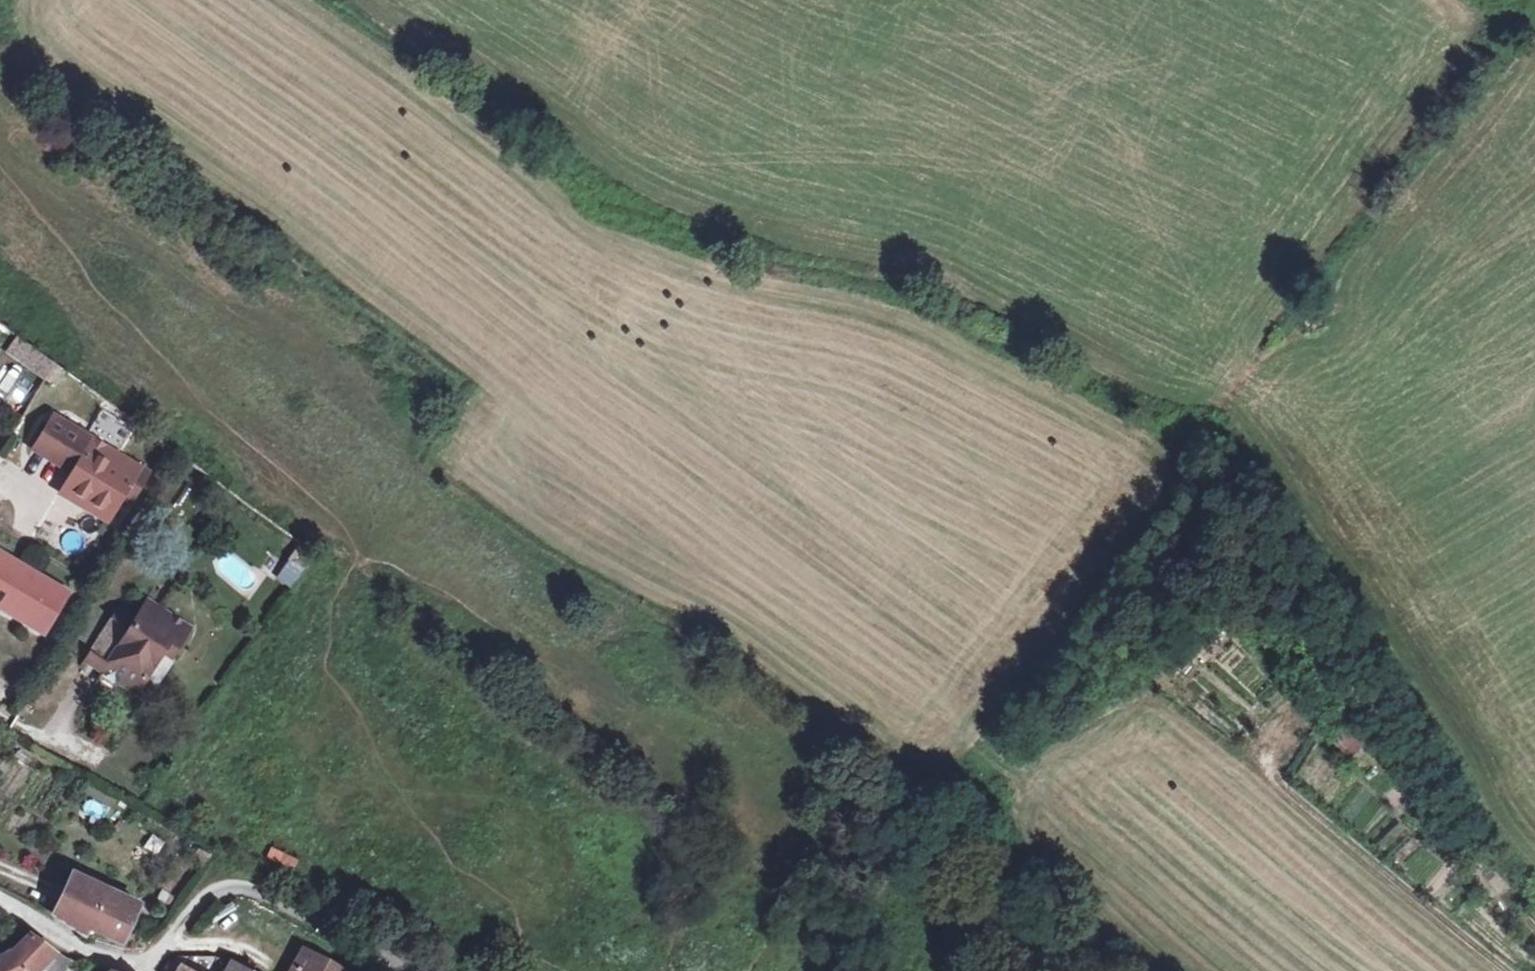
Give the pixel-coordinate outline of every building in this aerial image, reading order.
[(10,353),(47,380),(56,364),(20,338),(10,353)] [(68,373),(56,364),(47,380),(57,388),(68,373)] [(64,493),(109,520),(122,497),(131,502),(148,473),(140,468),(95,441),(56,417),(37,448),(65,465),(66,464),(77,471),(64,493)] [(140,468),(142,464),(98,437),(95,441),(140,468)] [(15,562),(18,556),(0,546),(0,553),(15,562)] [(12,607),(9,613),(44,634),(68,593),(15,562),(0,553),(0,599),(12,607)] [(104,675),(101,679),(118,690),(121,685),(145,700),(154,686),(147,681),(164,654),(172,658),(190,631),(148,604),(135,623),(118,612),(85,662),(104,675)] [(1351,758),(1365,744),(1347,726),(1332,740),(1351,758)] [(81,806),(88,822),(104,814),(97,798),(81,806)] [(269,848),(265,861),(295,869),(299,856),(269,848)] [(85,936),(86,936),(92,921),(126,937),(141,906),(73,875),(54,915),(85,936)] [(0,961),(0,970),(42,970),(44,968),(48,970),(65,970),(74,961),(64,958),(32,936),(15,954),(0,961)] [(326,965),(325,967),(303,955),(294,970),(337,970),(326,965)]
